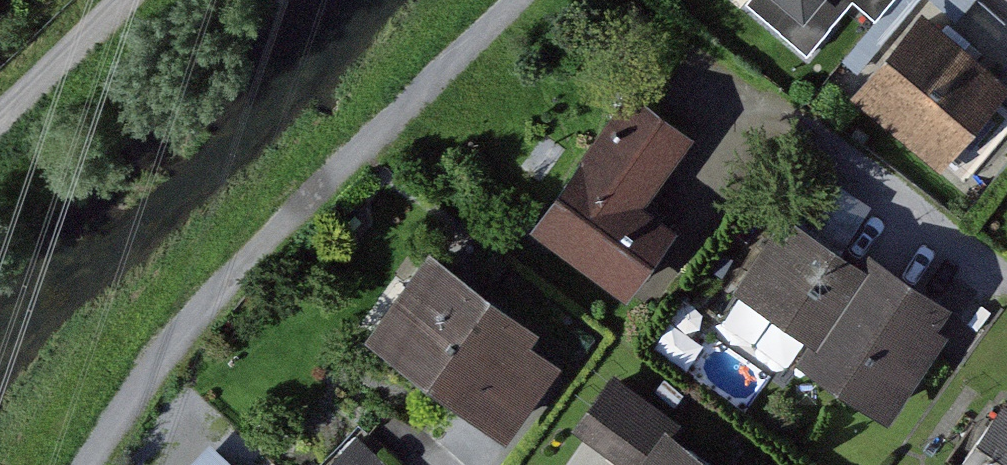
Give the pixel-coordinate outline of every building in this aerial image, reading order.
[(804,21),(780,0),(754,0),(753,2),(814,52),(859,0),(884,19),(900,0),(822,0),(804,21)] [(804,21),(822,0),(780,0),(804,21)] [(919,8),(859,84),(948,155),(1006,82),(1006,79),(919,8)] [(697,137),(641,94),(545,216),(635,286),(686,221),(671,210),(652,195),(697,137)] [(744,281),(827,340),(874,274),(850,257),(792,215),(744,281)] [(564,351),(436,252),(374,331),(502,430),(564,351)] [(885,259),(874,274),(827,340),(816,354),(889,407),(958,312),(885,259)] [(666,409),(614,370),(576,421),(611,447),(628,460),(666,409)] [(960,464),(1006,464),(1006,402),(960,464)] [(361,430),(329,464),(399,464),(361,430)] [(669,430),(643,464),(716,464),(669,430)] [(211,446),(194,464),(233,464),(211,446)]
